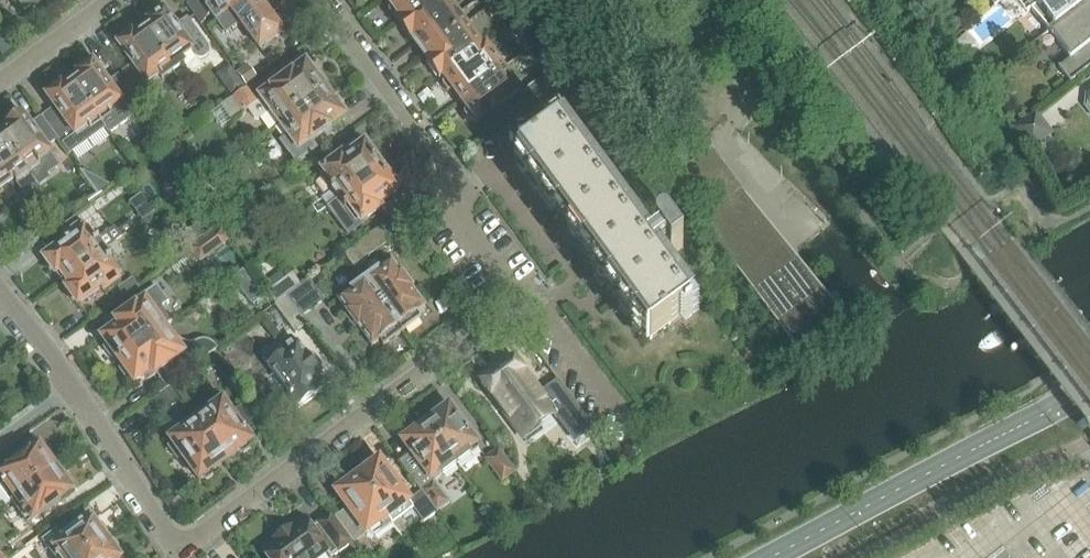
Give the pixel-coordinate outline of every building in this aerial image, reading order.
[(24,11),(32,6),(34,9),(46,0),(16,0),(24,11)] [(187,7),(204,30),(210,25),(206,20),(211,13),(216,21),(227,13),(230,11),(245,0),(197,0),(187,7)] [(262,6),(258,0),(245,0),(230,11),(260,51),(283,34),(281,31),(288,26),(279,14),(272,19),(262,6)] [(391,8),(389,11),(389,13),(394,20),(397,21),(400,21),(401,21),(397,24),(398,26),(433,0),(385,0),(391,8)] [(398,26),(410,42),(411,41),(416,48),(417,47),(418,48),(417,49),(420,53),(463,21),(448,0),(433,0),(398,26)] [(1026,13),(1030,10),(1048,34),(1049,33),(1089,1),(1089,0),(1088,1),(1087,0),(1015,0),(1026,13)] [(1049,33),(1069,59),(1058,68),(1070,84),(1089,68),(1089,1),(1049,33)] [(492,21),(503,12),(497,5),(486,13),(492,21)] [(153,22),(142,30),(167,65),(172,72),(182,65),(180,61),(191,52),(194,56),(198,59),(203,60),(207,58),(209,54),(209,50),(208,46),(188,18),(176,27),(165,13),(163,14),(160,14),(154,18),(153,22)] [(440,82),(443,80),(487,48),(486,46),(483,48),(463,21),(420,53),(423,57),(424,56),(425,57),(423,58),(428,64),(427,65),(440,82)] [(121,45),(119,46),(133,66),(122,74),(139,97),(139,98),(153,89),(149,83),(159,76),(162,80),(172,72),(167,65),(142,30),(132,36),(128,36),(122,41),(121,45)] [(0,41),(0,54),(2,57),(14,48),(6,37),(0,41)] [(504,70),(503,69),(487,48),(443,80),(443,81),(443,84),(443,87),(447,93),(450,94),(453,93),(459,103),(504,70)] [(81,74),(70,82),(104,129),(109,135),(142,111),(137,105),(132,97),(134,96),(119,76),(108,84),(94,64),(92,66),(88,66),(82,70),(81,74)] [(249,87),(259,79),(247,65),(237,73),(249,87)] [(232,96),(245,88),(230,66),(217,75),(232,96)] [(261,99),(256,102),(258,105),(266,115),(271,111),(281,125),(329,90),(318,75),(315,77),(307,66),(294,76),(293,75),(272,90),(273,91),(261,99)] [(477,126),(521,94),(504,70),(459,103),(466,112),(465,115),(465,117),(469,123),(475,123),(477,126)] [(538,100),(556,86),(548,74),(529,88),(538,100)] [(42,117),(58,140),(69,155),(104,129),(70,82),(61,88),(61,87),(59,89),(56,88),(48,93),(49,97),(47,98),(54,108),(42,117)] [(266,115),(258,105),(247,90),(222,108),(234,123),(249,112),(254,120),(259,120),(266,115)] [(337,107),(341,105),(329,90),(281,125),(289,135),(279,142),(297,166),(319,149),(314,143),(333,129),(332,128),(345,119),(337,107)] [(1036,117),(1037,117),(1035,115),(1016,130),(1031,149),(1050,134),(1049,132),(1048,133),(1036,117)] [(30,126),(22,116),(21,117),(17,117),(11,121),(9,125),(11,128),(2,135),(32,177),(40,188),(51,180),(48,175),(59,167),(46,149),(58,140),(42,117),(30,126)] [(32,177),(2,135),(0,136),(0,193),(16,181),(27,197),(40,188),(32,177)] [(636,240),(625,225),(626,224),(624,222),(623,223),(612,208),(613,207),(611,205),(610,205),(599,190),(600,190),(598,187),(597,188),(586,173),(587,172),(586,171),(585,169),(584,170),(573,155),(574,154),(572,151),(559,135),(520,164),(534,181),(535,183),(537,182),(548,197),(546,198),(548,200),(549,199),(561,215),(559,216),(561,218),(562,217),(573,233),(572,234),(573,236),(575,235),(586,250),(585,251),(585,252),(586,253),(587,252),(599,268),(598,269),(599,271),(600,270),(602,272),(595,278),(602,288),(610,282),(612,285),(611,287),(612,289),(614,287),(625,303),(624,305),(625,307),(627,305),(638,321),(637,322),(638,324),(640,323),(648,333),(646,335),(651,342),(690,313),(685,307),(684,307),(676,296),(677,295),(675,293),(674,293),(664,279),(664,278),(662,275),(662,276),(660,274),(659,275),(654,267),(655,267),(653,265),(666,255),(671,262),(683,253),(669,233),(667,232),(666,231),(665,231),(664,231),(663,231),(661,231),(660,231),(658,233),(656,235),(656,236),(656,238),(656,239),(656,241),(656,242),(659,245),(646,254),(637,243),(639,242),(637,239),(636,240)] [(173,162),(184,154),(175,142),(164,150),(173,162)] [(374,159),(376,154),(370,146),(366,148),(365,147),(346,161),(344,158),(324,173),(335,188),(321,198),(323,200),(313,207),(318,215),(329,207),(330,208),(382,169),(374,159)] [(671,181),(670,182),(712,238),(796,353),(848,327),(824,296),(758,213),(742,191),(712,151),(711,152),(671,181)] [(329,207),(328,208),(348,236),(358,229),(379,213),(380,212),(378,209),(399,193),(399,192),(401,187),(394,179),(390,180),(382,169),(340,201),(330,208),(329,207)] [(83,172),(82,172),(88,181),(99,196),(110,188),(108,185),(93,177),(83,172)] [(859,189),(865,183),(860,177),(853,182),(859,189)] [(142,196),(130,204),(137,213),(148,205),(142,196)] [(234,199),(211,216),(220,228),(231,220),(243,211),(234,199)] [(54,229),(64,222),(53,206),(43,212),(54,229)] [(86,232),(83,228),(77,220),(68,227),(64,222),(54,229),(58,234),(41,247),(49,257),(45,260),(48,263),(47,267),(51,273),(55,273),(63,284),(127,236),(136,228),(130,221),(102,241),(92,227),(86,232)] [(230,243),(241,234),(231,220),(220,228),(229,240),(230,243)] [(220,228),(191,249),(200,262),(229,240),(220,228)] [(355,268),(391,242),(382,229),(345,256),(355,268)] [(120,247),(129,240),(127,236),(63,284),(70,294),(70,297),(74,304),(78,304),(79,306),(102,289),(105,293),(122,280),(117,273),(122,269),(116,260),(125,254),(120,247)] [(392,265),(392,262),(390,262),(390,264),(365,283),(403,334),(422,320),(418,314),(424,310),(426,310),(426,308),(424,308),(412,291),(413,290),(401,275),(400,276),(392,265)] [(243,272),(232,280),(239,290),(251,281),(243,272)] [(273,289),(267,293),(277,306),(287,298),(302,287),(293,274),(285,280),(273,289)] [(132,279),(118,290),(124,298),(138,288),(132,279)] [(302,287),(287,298),(297,312),(301,317),(326,299),(311,280),(303,286),(302,287)] [(384,348),(403,334),(365,283),(339,302),(371,347),(371,349),(373,349),(373,348),(380,343),(384,348)] [(103,339),(102,339),(106,344),(104,349),(110,357),(115,357),(119,361),(165,327),(173,321),(164,309),(170,305),(157,287),(132,305),(135,309),(112,326),(112,325),(110,326),(115,332),(104,340),(103,339)] [(308,328),(301,317),(287,298),(277,306),(298,335),(308,328)] [(180,339),(176,342),(165,327),(119,361),(122,366),(120,371),(126,379),(132,379),(136,385),(137,384),(136,383),(147,375),(151,381),(152,381),(151,380),(159,374),(168,387),(218,349),(214,344),(209,340),(204,340),(199,341),(196,342),(190,343),(186,342),(180,339)] [(311,355),(308,358),(292,336),(281,344),(290,356),(271,370),(300,409),(318,396),(317,395),(328,388),(329,389),(330,388),(321,377),(325,375),(324,368),(317,358),(311,355)] [(514,361),(483,385),(511,422),(521,436),(523,435),(526,439),(540,429),(537,425),(552,413),(557,419),(569,434),(586,420),(558,384),(541,396),(514,361)] [(156,398),(165,409),(178,400),(169,388),(156,398)] [(224,403),(197,422),(226,462),(239,453),(244,455),(250,451),(250,446),(253,443),(245,431),(258,422),(244,404),(233,412),(225,402),(224,403)] [(426,421),(424,423),(457,468),(474,456),(481,451),(447,406),(446,408),(448,410),(441,415),(439,412),(426,421)] [(213,472),(226,462),(197,422),(170,442),(173,447),(169,449),(175,457),(179,454),(199,482),(202,480),(207,482),(213,477),(213,472)] [(402,439),(400,440),(414,459),(426,474),(415,482),(426,497),(424,498),(437,516),(448,508),(448,507),(435,490),(433,487),(434,486),(434,485),(457,468),(424,423),(409,434),(411,437),(404,442),(402,439)] [(43,445),(0,476),(0,506),(3,510),(13,502),(59,468),(49,454),(46,457),(40,449),(44,446),(43,445)] [(498,450),(485,458),(503,483),(516,474),(511,468),(498,450)] [(359,479),(358,480),(376,504),(387,518),(388,520),(395,515),(399,520),(413,510),(380,464),(378,465),(375,464),(367,470),(367,473),(359,479)] [(66,484),(69,482),(59,468),(13,502),(30,524),(74,492),(73,491),(71,492),(66,484)] [(347,510),(335,519),(343,529),(353,543),(354,545),(367,535),(375,538),(392,525),(388,520),(387,518),(376,504),(358,480),(349,486),(346,486),(338,491),(338,494),(336,495),(347,510)] [(426,524),(437,516),(424,498),(421,495),(410,503),(426,524)] [(334,520),(331,516),(312,531),(305,521),(292,530),(292,529),(271,544),(272,545),(261,553),(265,557),(319,557),(325,553),(329,557),(350,543),(351,544),(353,543),(335,519),(334,520)] [(42,542),(48,551),(54,557),(85,557),(107,541),(106,539),(107,538),(109,533),(103,526),(99,527),(98,527),(92,519),(62,541),(55,532),(42,542)] [(85,557),(120,557),(117,555),(119,554),(121,550),(115,543),(110,542),(109,543),(107,541),(85,557)]
